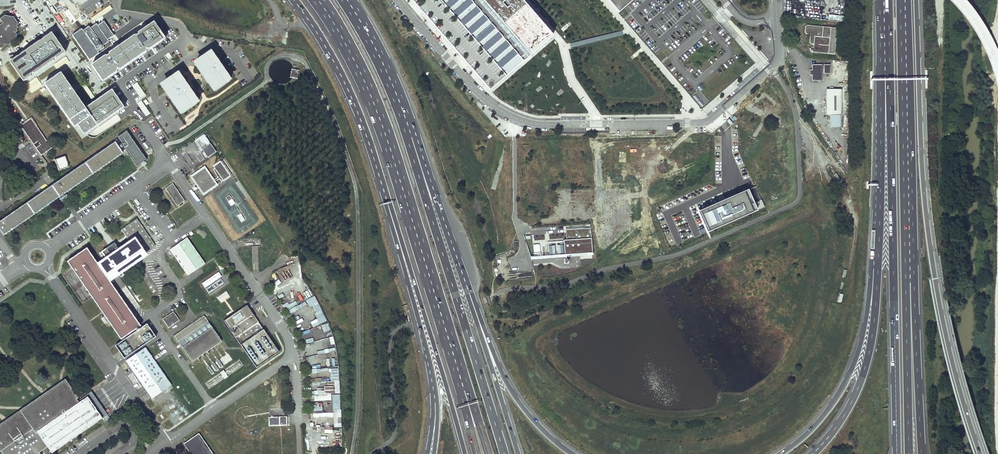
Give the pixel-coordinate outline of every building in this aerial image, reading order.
[(521,0),(412,0),(490,90),(552,36),(521,0)] [(621,14),(638,0),(609,0),(621,14)] [(3,24),(0,27),(0,49),(1,50),(6,46),(9,47),(17,41),(18,35),(17,34),(18,32),(17,31),(19,29),(18,28),(20,26),(15,18),(5,17),(1,20),(3,24)] [(166,40),(155,23),(92,66),(104,83),(112,77),(166,40)] [(99,27),(109,42),(115,37),(105,23),(99,27)] [(834,55),(837,28),(807,25),(805,27),(804,33),(806,35),(809,35),(809,43),(810,45),(813,45),(813,48),(811,48),(810,52),(812,53),(834,55)] [(91,30),(104,48),(110,43),(109,42),(99,27),(98,26),(91,30)] [(90,28),(84,33),(99,54),(105,50),(104,48),(91,30),(90,28)] [(73,38),(91,63),(100,56),(99,54),(84,33),(83,31),(73,38)] [(50,34),(11,59),(26,83),(66,57),(50,34)] [(212,48),(193,61),(214,92),(234,79),(212,48)] [(830,64),(812,64),(812,69),(809,69),(809,74),(812,74),(811,79),(822,79),(822,72),(830,73),(830,64)] [(180,70),(160,83),(182,114),(201,101),(180,70)] [(113,89),(85,108),(62,74),(45,85),(75,129),(78,127),(84,135),(125,107),(124,105),(113,89)] [(841,126),(840,88),(825,89),(826,114),(830,114),(830,126),(841,126)] [(51,148),(31,118),(20,125),(41,155),(51,148)] [(4,235),(123,153),(120,149),(124,146),(137,165),(146,159),(127,130),(118,136),(122,143),(118,145),(115,142),(0,221),(0,228),(4,235)] [(216,152),(203,133),(193,139),(206,159),(216,152)] [(66,156),(55,160),(56,164),(58,164),(60,170),(69,167),(66,156)] [(231,176),(220,160),(212,166),(223,182),(231,176)] [(205,167),(192,176),(204,193),(217,184),(205,167)] [(173,183),(165,188),(177,205),(184,200),(173,183)] [(749,190),(698,212),(707,233),(758,212),(749,190)] [(229,195),(225,198),(231,206),(235,203),(229,195)] [(142,203),(136,207),(140,215),(147,211),(142,203)] [(661,213),(656,215),(670,246),(677,243),(666,220),(671,218),(671,215),(664,218),(661,213)] [(143,218),(146,223),(153,220),(150,214),(143,218)] [(110,321),(97,330),(117,360),(149,338),(141,326),(140,326),(116,292),(126,285),(115,270),(138,254),(140,256),(156,246),(137,219),(122,230),(131,243),(98,266),(87,250),(69,262),(110,321)] [(590,228),(565,230),(566,240),(563,240),(564,257),(592,255),(590,228)] [(171,250),(188,275),(205,263),(187,238),(171,250)] [(307,299),(313,296),(309,290),(304,293),(307,299)] [(306,300),(310,309),(319,305),(315,297),(306,300)] [(305,302),(298,306),(296,301),(289,305),(287,303),(284,305),(289,315),(302,308),(302,309),(308,306),(305,302)] [(247,305),(224,320),(256,367),(279,352),(247,305)] [(173,311),(163,319),(169,327),(179,320),(173,311)] [(305,330),(326,322),(322,311),(308,316),(311,325),(304,327),(305,330)] [(204,315),(174,335),(192,361),(222,341),(204,315)] [(321,326),(324,333),(330,330),(327,323),(321,326)] [(328,372),(325,354),(316,355),(314,339),(305,340),(306,345),(304,345),(307,365),(309,365),(310,375),(328,372)] [(145,349),(126,362),(152,399),(171,386),(145,349)] [(331,395),(340,394),(337,352),(328,353),(330,378),(321,379),(322,382),(316,383),(315,379),(310,379),(310,387),(316,387),(316,391),(312,392),(313,402),(332,400),(331,395)] [(228,354),(220,358),(223,364),(231,360),(228,354)] [(65,379),(60,382),(45,393),(24,408),(7,419),(0,424),(0,449),(4,453),(40,453),(39,452),(48,446),(52,452),(102,418),(88,397),(79,402),(77,398),(78,397),(65,379)] [(318,418),(333,418),(333,401),(328,401),(328,413),(322,414),(322,404),(312,404),(312,412),(318,412),(318,418)] [(287,417),(269,417),(269,425),(287,425),(287,417)] [(183,443),(191,453),(213,453),(199,433),(183,443)]
